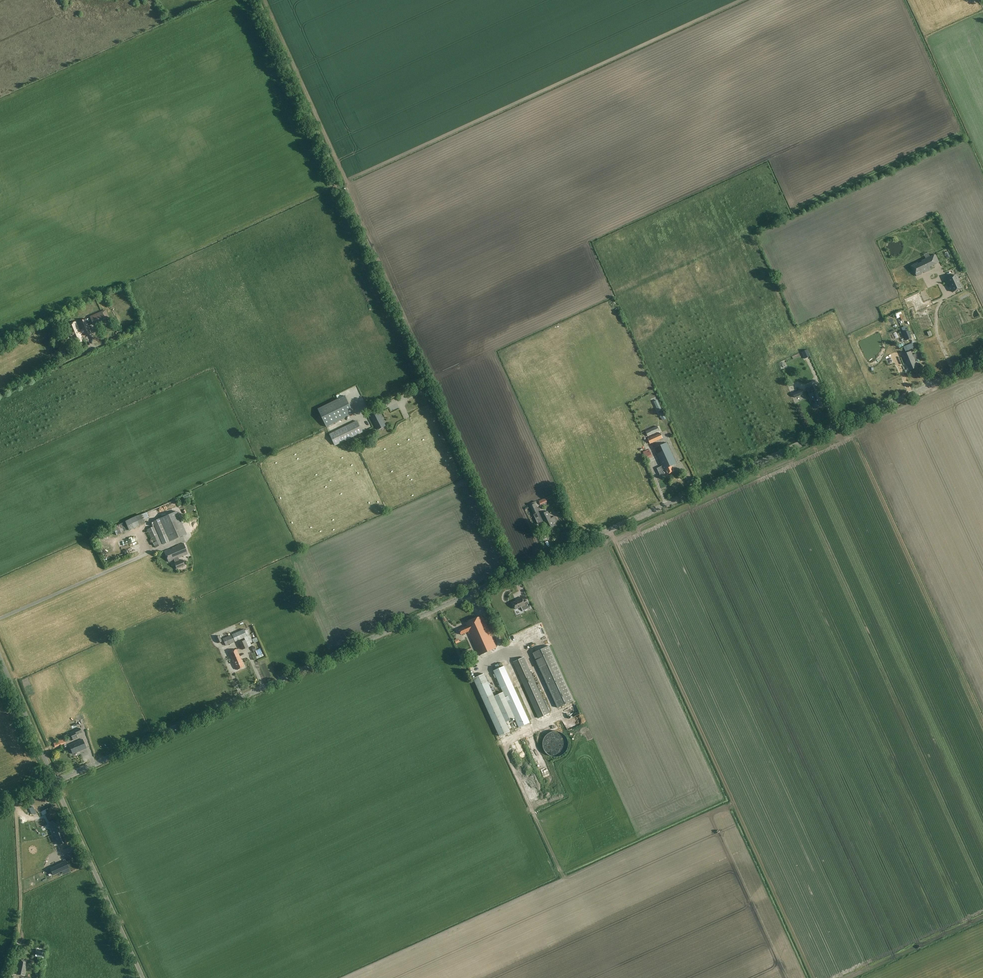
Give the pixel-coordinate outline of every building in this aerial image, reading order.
[(922,262),(920,263),(918,264),(917,263),(911,265),(916,276),(921,274),(921,273),(923,271),(924,272),(931,269),(929,266),(939,262),(935,255),(930,257),(931,259),(927,261),(926,259),(922,261),(922,262)] [(962,288),(956,275),(945,280),(947,284),(949,284),(953,292),(962,288)] [(914,311),(906,289),(898,292),(906,314),(914,311)] [(879,307),(881,316),(898,312),(896,303),(879,307)] [(94,327),(106,322),(102,312),(90,317),(94,327)] [(91,333),(85,319),(79,322),(82,329),(79,330),(76,322),(67,326),(72,337),(75,344),(82,341),(80,334),(81,334),(83,333),(84,335),(91,333)] [(915,341),(923,338),(917,319),(909,321),(915,341)] [(896,338),(903,335),(900,328),(893,332),(896,338)] [(906,341),(912,338),(908,330),(903,333),(905,337),(906,341)] [(902,355),(906,363),(907,363),(910,370),(917,367),(915,363),(916,363),(915,361),(915,360),(919,358),(918,355),(914,357),(911,351),(906,353),(905,354),(902,355)] [(798,367),(803,364),(800,359),(795,362),(798,367)] [(805,375),(798,377),(801,386),(806,384),(808,390),(814,388),(809,370),(804,372),(805,375)] [(803,389),(793,394),(791,395),(793,399),(794,398),(805,394),(803,389)] [(820,401),(818,398),(820,397),(817,390),(809,393),(815,407),(822,404),(821,400),(820,401)] [(317,410),(326,428),(353,416),(345,398),(317,410)] [(662,411),(657,401),(654,402),(658,413),(662,411)] [(397,421),(404,416),(399,408),(391,413),(397,421)] [(377,430),(385,426),(379,413),(371,417),(377,430)] [(335,446),(363,432),(357,421),(330,435),(335,446)] [(648,437),(659,431),(657,426),(645,432),(648,437)] [(650,444),(663,438),(660,433),(647,439),(650,444)] [(677,463),(667,442),(653,449),(661,466),(657,468),(660,476),(667,473),(667,474),(675,471),(673,465),(677,463)] [(533,515),(539,512),(535,504),(529,506),(533,515)] [(547,529),(555,526),(547,511),(540,515),(547,529)] [(155,547),(187,534),(177,512),(152,522),(154,526),(146,529),(147,530),(145,531),(149,539),(151,538),(155,547)] [(129,531),(145,524),(141,515),(113,527),(117,535),(123,532),(124,533),(129,530),(129,531)] [(178,558),(188,554),(184,544),(173,548),(174,549),(170,551),(170,550),(165,552),(169,562),(174,560),(178,558)] [(131,547),(121,552),(124,557),(134,552),(131,547)] [(111,550),(112,557),(119,555),(118,549),(111,550)] [(178,558),(174,560),(175,563),(174,563),(177,569),(185,566),(182,560),(180,561),(178,558)] [(518,601),(512,604),(515,610),(521,608),(522,612),(530,609),(527,602),(524,604),(521,599),(518,600),(518,601)] [(466,627),(459,630),(462,636),(468,632),(479,656),(496,648),(482,616),(465,624),(466,627)] [(514,622),(517,630),(520,629),(520,628),(523,627),(521,622),(520,623),(520,620),(517,621),(517,620),(514,622)] [(250,643),(245,630),(244,629),(223,639),(226,646),(244,638),(245,640),(238,643),(242,650),(251,646),(250,643)] [(549,647),(532,654),(557,709),(573,702),(549,647)] [(244,666),(237,650),(230,653),(234,664),(235,664),(237,669),(244,666)] [(538,719),(548,714),(523,658),(513,663),(538,719)] [(494,671),(503,692),(494,696),(485,675),(474,680),(499,736),(510,731),(506,722),(514,718),(519,728),(529,723),(504,667),(494,671)] [(73,740),(78,738),(77,735),(82,733),(80,728),(70,733),(73,740)] [(546,735),(544,738),(543,740),(543,741),(543,743),(543,745),(543,747),(544,750),(544,751),(545,753),(546,754),(547,755),(549,756),(550,756),(552,757),(553,757),(555,757),(556,757),(558,757),(561,756),(562,756),(564,754),(566,752),(567,750),(568,747),(568,746),(568,741),(568,740),(567,738),(565,735),(564,734),(561,732),(557,731),(555,731),(553,731),(551,732),(550,732),(548,733),(547,734),(546,735)] [(55,748),(66,744),(65,738),(53,742),(55,748)] [(74,754),(87,748),(83,739),(70,745),(74,754)] [(87,751),(80,753),(83,760),(89,758),(87,751)] [(534,790),(539,802),(544,800),(538,788),(534,790)] [(57,820),(49,823),(59,845),(66,841),(63,834),(64,833),(62,827),(60,828),(57,820)] [(66,861),(50,868),(53,875),(69,868),(66,861)] [(17,974),(24,976),(27,961),(19,959),(18,966),(17,974)]
